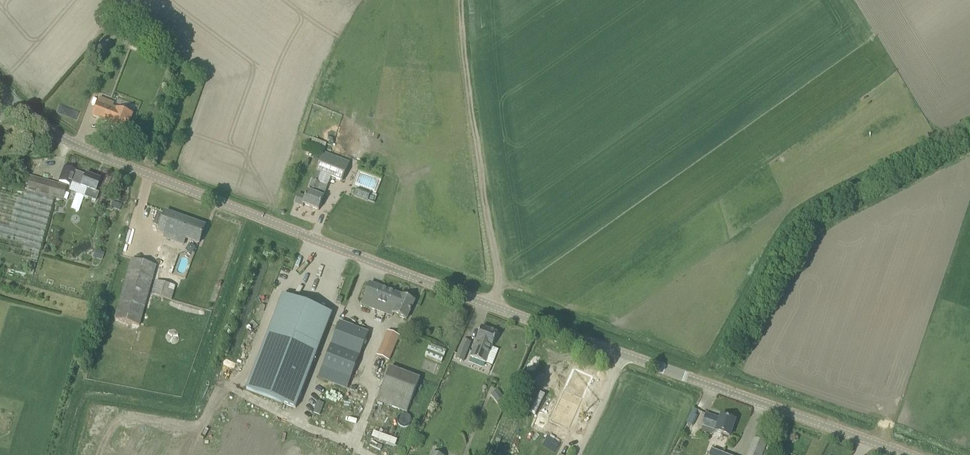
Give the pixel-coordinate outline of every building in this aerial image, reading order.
[(130,120),(132,114),(113,107),(114,103),(100,98),(93,117),(111,124),(110,127),(126,133),(131,120),(130,120)] [(134,113),(137,105),(129,102),(126,110),(134,113)] [(313,181),(318,183),(321,174),(342,182),(350,163),(324,152),(313,181)] [(99,181),(95,179),(64,167),(59,181),(69,185),(70,182),(80,186),(80,187),(78,194),(84,197),(92,200),(94,192),(95,192),(99,181)] [(26,192),(62,202),(66,187),(29,177),(26,190),(26,192)] [(319,183),(318,183),(313,181),(308,192),(305,198),(298,195),(294,204),(303,207),(304,205),(319,211),(324,198),(323,198),(327,186),(319,183)] [(96,224),(99,212),(62,202),(26,192),(0,186),(0,187),(0,265),(80,286),(96,224)] [(355,197),(367,199),(369,194),(356,191),(355,197)] [(183,245),(184,245),(186,238),(199,243),(205,226),(165,212),(158,233),(165,235),(163,238),(183,245)] [(139,326),(148,294),(156,266),(132,259),(115,319),(139,326)] [(158,275),(152,295),(171,300),(177,281),(158,275)] [(392,316),(393,314),(407,320),(415,301),(401,295),(401,296),(370,284),(362,305),(392,316)] [(246,390),(296,409),(332,315),(283,296),(246,390)] [(369,333),(340,322),(323,366),(352,377),(369,333)] [(492,347),(498,334),(482,327),(476,341),(470,357),(485,363),(492,347)] [(399,339),(386,334),(377,355),(389,361),(399,339)] [(471,343),(464,340),(463,339),(455,359),(463,362),(471,343)] [(442,361),(445,348),(427,344),(424,356),(442,361)] [(552,415),(572,424),(595,371),(576,363),(552,415)] [(411,401),(420,379),(390,367),(381,390),(411,401)] [(322,409),(316,407),(314,412),(320,415),(322,409)] [(698,416),(696,415),(692,413),(687,423),(693,426),(698,416)] [(729,436),(735,421),(721,416),(720,419),(706,415),(703,425),(716,430),(716,431),(729,436)] [(374,430),(371,437),(393,446),(396,439),(374,430)] [(545,436),(542,445),(556,450),(559,441),(545,436)] [(767,443),(755,439),(748,454),(762,454),(767,443)]
